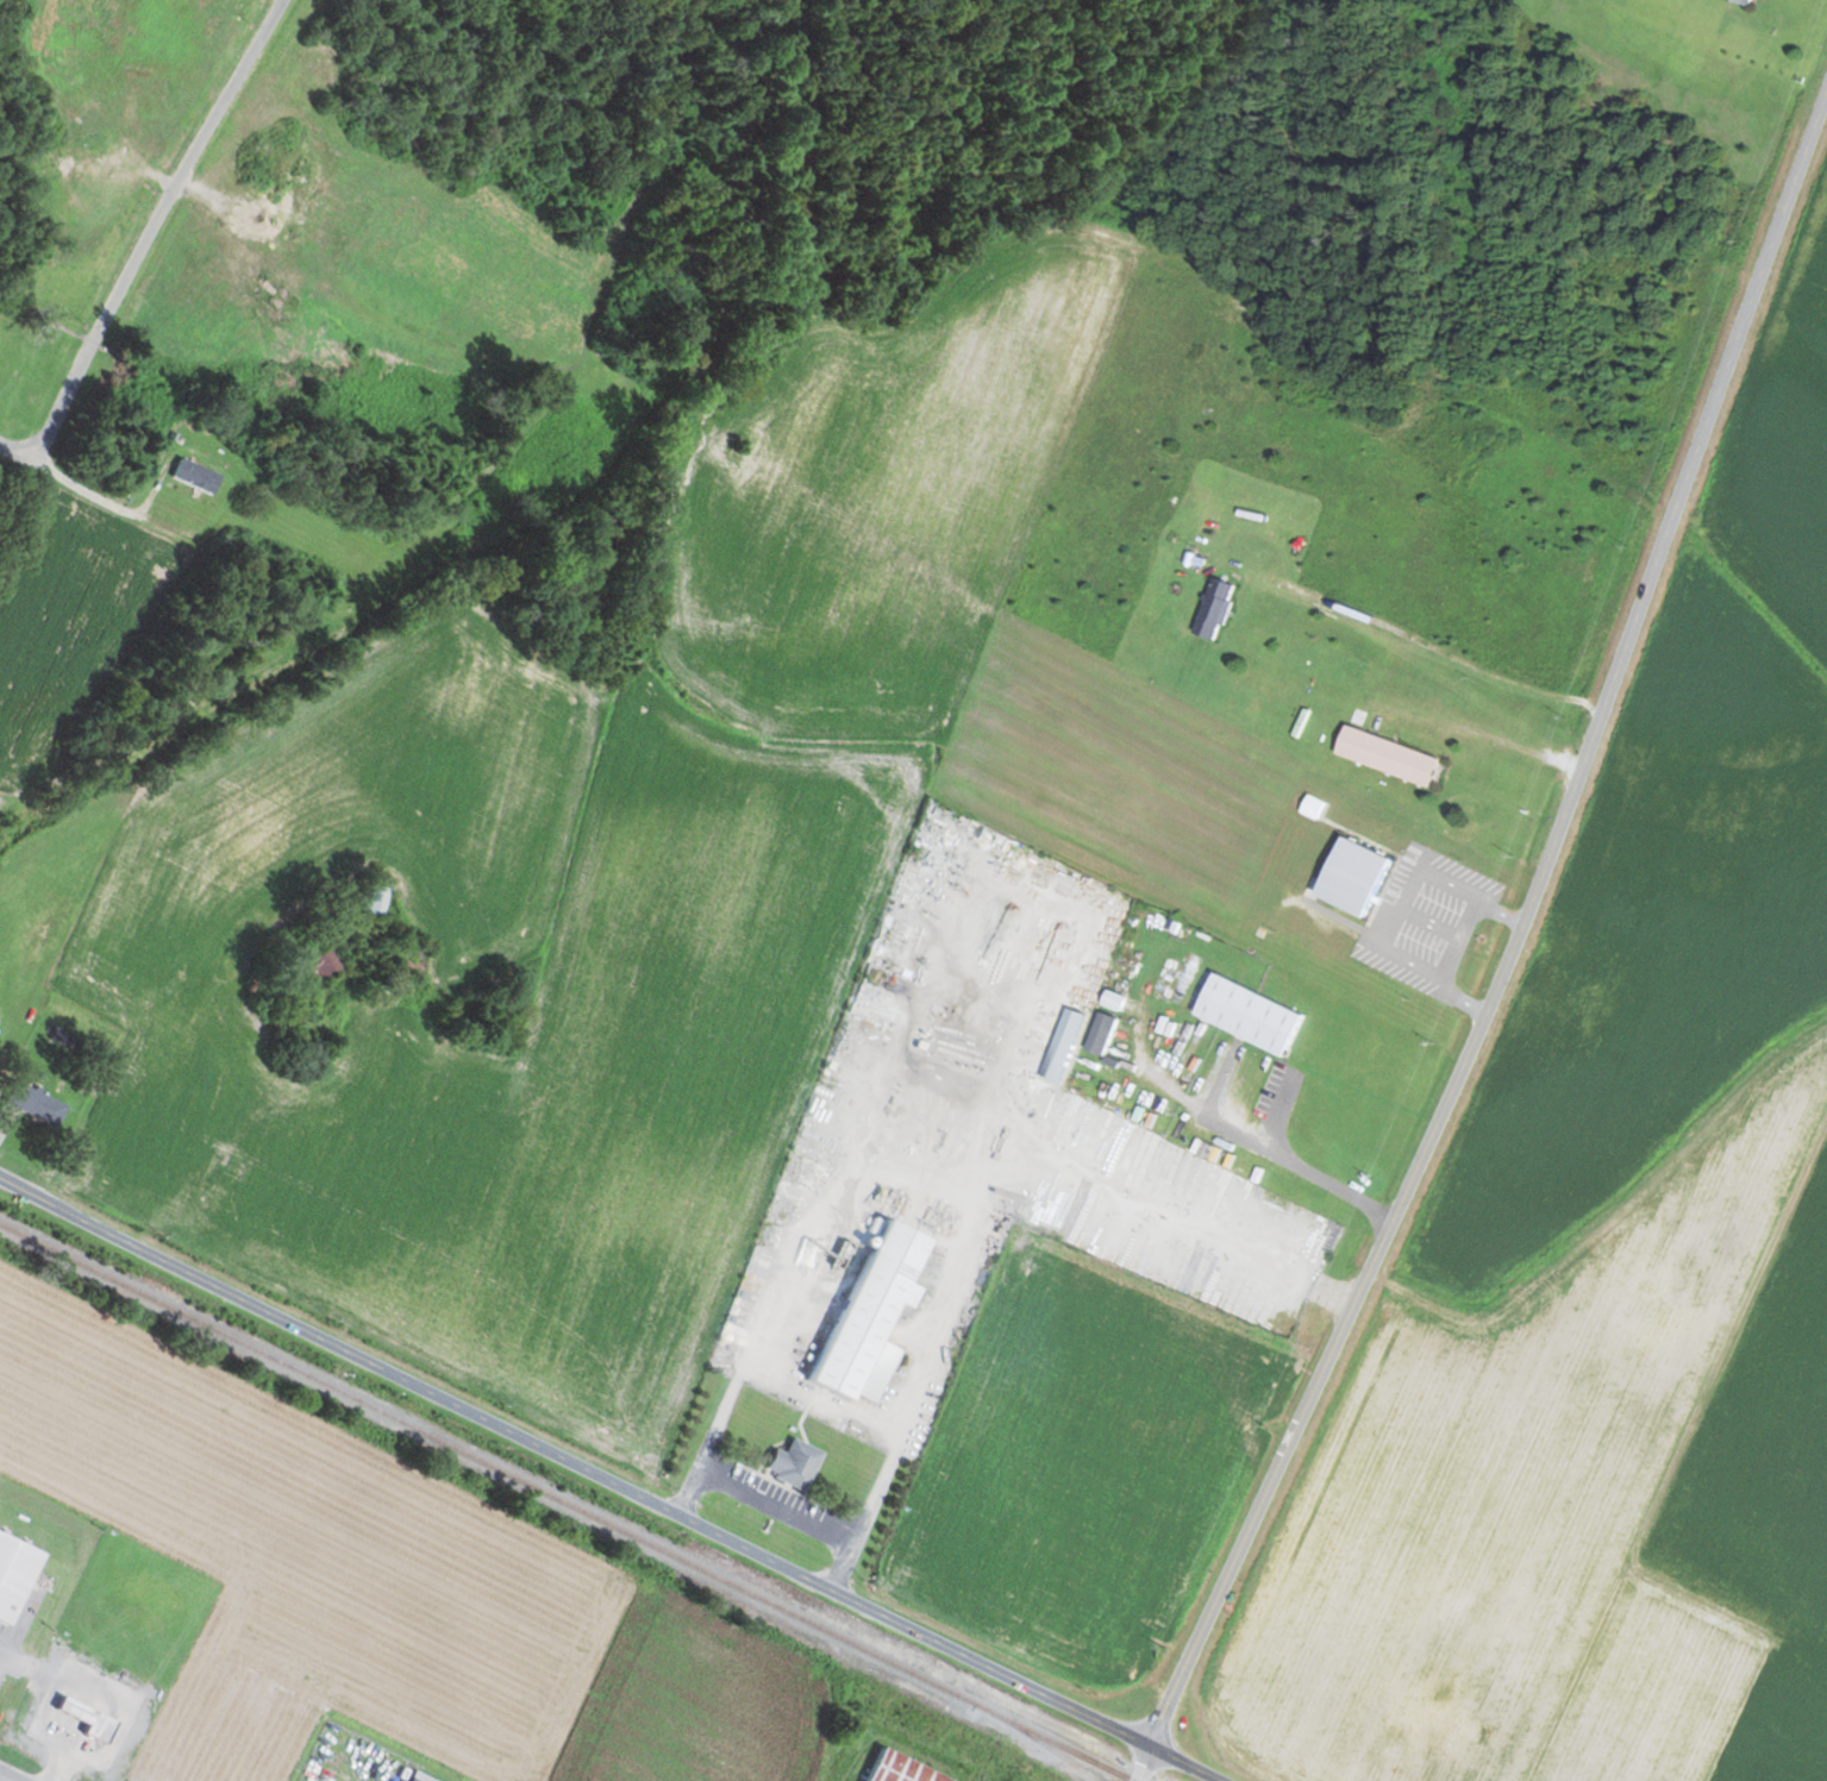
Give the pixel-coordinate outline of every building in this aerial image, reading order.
[(172,477),(212,495),(220,476),(181,458),(172,477)] [(1195,632),(1218,640),(1238,585),(1214,577),(1195,632)] [(1338,756),(1433,785),(1443,755),(1347,726),(1338,756)] [(1328,802),(1310,794),(1302,811),(1319,819),(1328,802)] [(1366,917),(1395,857),(1346,835),(1318,894),(1366,917)] [(388,885),(371,881),(364,911),(381,916),(388,885)] [(296,962),(301,976),(311,972),(315,981),(340,971),(332,948),(296,962)] [(1305,1011),(1215,973),(1197,1016),(1287,1054),(1305,1011)] [(1087,1012),(1068,1005),(1042,1077),(1061,1084),(1087,1012)] [(1087,1047),(1106,1054),(1120,1017),(1101,1010),(1087,1047)] [(57,1126),(67,1103),(13,1080),(3,1103),(57,1126)] [(876,1404),(900,1347),(883,1340),(898,1306),(909,1310),(919,1288),(909,1284),(929,1238),(883,1218),(812,1383),(851,1400),(853,1394),(876,1404)] [(1663,1274),(1672,1276),(1677,1260),(1668,1257),(1663,1274)] [(821,1450),(791,1439),(786,1452),(775,1448),(764,1475),(806,1491),(821,1450)] [(45,1553),(0,1530),(0,1620),(10,1625),(45,1553)] [(89,1723),(84,1735),(107,1744),(118,1720),(63,1697),(57,1710),(89,1723)] [(951,1777),(882,1747),(867,1780),(949,1780),(951,1777)] [(417,1770),(410,1780),(435,1780),(417,1770)]
